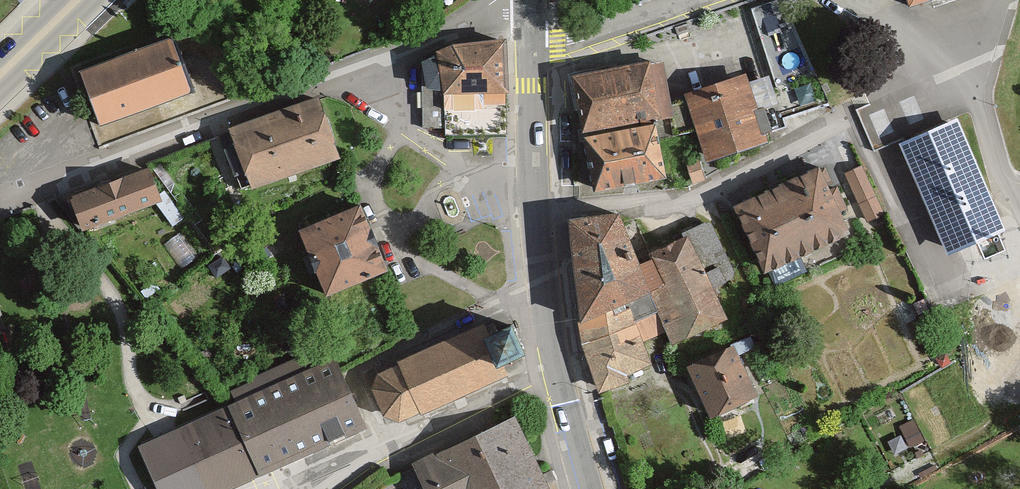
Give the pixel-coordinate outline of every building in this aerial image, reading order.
[(754,4),(777,83),(811,73),(789,0),(768,0),(754,4)] [(176,43),(82,75),(101,130),(195,98),(176,43)] [(507,45),(443,47),(445,99),(508,97),(507,45)] [(424,55),(424,85),(439,84),(438,55),(424,55)] [(658,61),(579,74),(587,122),(666,109),(658,61)] [(748,75),(685,97),(710,169),(772,148),(748,75)] [(322,104),(232,134),(253,194),(342,163),(322,104)] [(959,117),(904,140),(951,251),(1006,228),(959,117)] [(657,125),(590,137),(598,182),(665,170),(657,125)] [(867,161),(847,169),(867,217),(887,209),(867,161)] [(826,171),(739,210),(772,285),(860,246),(826,171)] [(163,206),(150,172),(69,201),(82,235),(163,206)] [(390,275),(361,210),(301,237),(331,302),(390,275)] [(621,213),(576,219),(585,334),(602,381),(650,364),(624,300),(653,288),(677,332),(723,311),(683,234),(643,252),(621,213)] [(503,372),(528,362),(517,333),(489,345),(485,335),(403,368),(381,377),(376,397),(383,414),(401,421),(506,380),(503,372)] [(737,348),(691,371),(716,420),(761,398),(737,348)] [(368,432),(336,362),(230,409),(259,480),(368,432)] [(230,409),(141,446),(159,488),(237,488),(259,480),(230,409)] [(416,468),(426,488),(551,488),(518,420),(416,468)]
